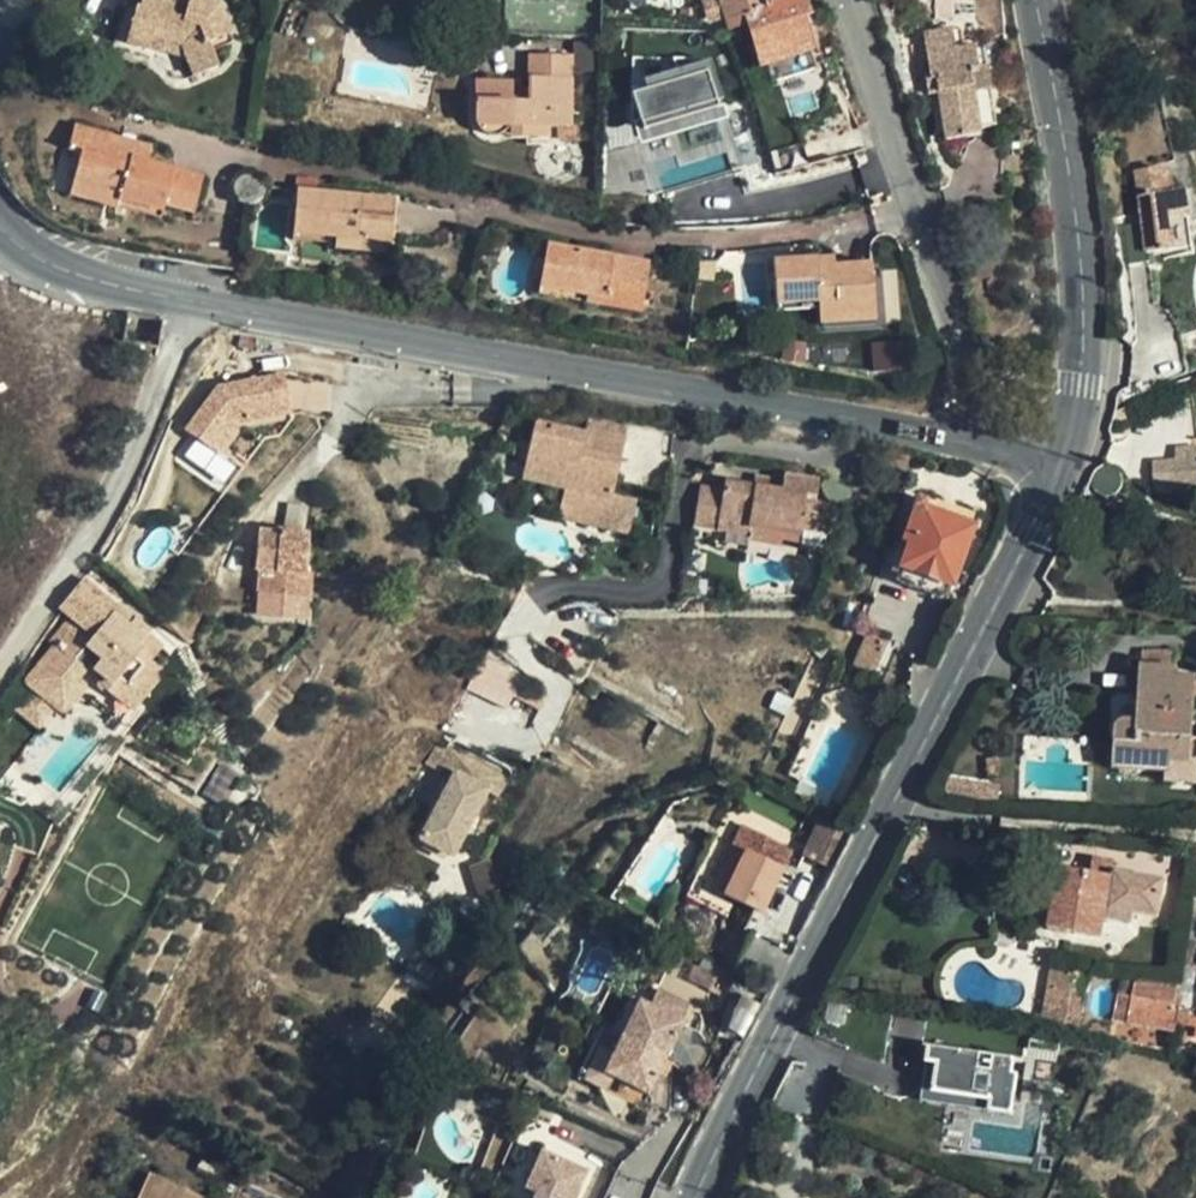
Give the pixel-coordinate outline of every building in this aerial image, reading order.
[(192,77),(218,66),(211,49),(233,38),(215,0),(142,0),(140,6),(137,6),(127,50),(148,57),(152,45),(182,53),(192,77)] [(796,23),(809,18),(803,0),(801,0),(775,8),(772,0),(724,0),(734,30),(748,26),(759,64),(778,58),(784,79),(811,70),(796,23)] [(957,0),(938,0),(941,18),(959,16),(957,0)] [(997,116),(988,63),(981,64),(978,45),(960,47),(957,28),(930,31),(937,78),(928,79),(931,94),(939,92),(946,137),(982,133),(982,130),(989,129),(996,122),(997,116)] [(740,169),(711,46),(628,65),(645,139),(724,120),(728,137),(649,156),(657,188),(740,169)] [(507,132),(510,132),(552,133),(558,134),(573,133),(576,64),(530,63),(530,86),(478,84),(476,133),(481,138),(487,141),(493,140),(500,139),(507,132)] [(79,154),(72,184),(116,196),(115,203),(160,216),(161,210),(192,218),(201,182),(146,166),(150,151),(74,129),(68,150),(79,154)] [(552,133),(510,132),(511,143),(551,144),(552,133)] [(574,147),(573,133),(558,134),(558,147),(574,147)] [(1173,189),(1170,165),(1138,169),(1144,218),(1129,219),(1134,261),(1153,259),(1152,247),(1194,243),(1188,187),(1173,189)] [(116,196),(72,184),(69,198),(158,224),(160,216),(115,203),(116,196)] [(390,252),(395,197),(302,188),(298,231),(339,235),(338,247),(390,252)] [(551,243),(544,283),(588,291),(587,300),(605,303),(608,289),(643,296),(649,262),(551,243)] [(777,257),(780,299),(822,297),(822,305),(823,321),(878,318),(875,261),(838,263),(837,254),(777,257)] [(588,291),(544,283),(542,292),(587,300),(588,291)] [(822,297),(780,299),(780,307),(822,305),(822,297)] [(874,344),(875,369),(903,368),(902,342),(874,344)] [(271,389),(283,386),(278,372),(267,376),(271,389)] [(290,408),(283,386),(271,389),(267,376),(224,389),(190,426),(207,441),(216,432),(230,445),(251,421),(290,408)] [(614,493),(623,455),(590,447),(594,432),(537,418),(522,479),(568,491),(562,516),(628,533),(637,499),(614,493)] [(221,455),(230,445),(216,432),(207,441),(221,455)] [(1182,447),(1182,461),(1152,462),(1152,490),(1195,489),(1195,446),(1182,447)] [(785,471),(782,489),(814,494),(817,476),(785,471)] [(814,494),(782,489),(722,479),(720,489),(698,485),(690,524),(748,535),(749,527),(798,536),(799,526),(808,527),(814,494)] [(945,599),(974,516),(916,497),(899,541),(908,546),(895,582),(945,599)] [(259,530),(256,557),(262,557),(261,573),(260,593),(312,597),(315,569),(308,569),(311,532),(281,529),(281,532),(259,530)] [(128,719),(168,670),(154,658),(168,641),(86,573),(58,607),(70,617),(20,677),(69,717),(92,689),(128,719)] [(310,618),(312,597),(260,593),(258,613),(310,618)] [(1113,766),(1163,770),(1170,771),(1171,754),(1187,755),(1189,736),(1194,674),(1176,673),(1177,667),(1174,666),(1175,648),(1146,645),(1144,663),(1141,662),(1135,722),(1121,721),(1117,725),(1113,766)] [(1163,770),(1162,779),(1195,782),(1195,737),(1189,736),(1187,755),(1171,754),(1170,771),(1163,770)] [(505,775),(445,744),(436,761),(450,769),(417,834),(456,854),(490,788),(496,791),(505,775)] [(745,845),(768,856),(778,833),(744,818),(733,839),(745,845)] [(709,886),(720,892),(745,845),(733,839),(709,886)] [(783,864),(768,856),(745,845),(720,892),(759,911),(783,864)] [(1101,938),(1105,920),(1107,907),(1136,912),(1161,916),(1165,882),(1108,873),(1111,855),(1091,852),(1088,873),(1059,868),(1055,894),(1049,929),(1101,938)] [(503,893),(492,858),(472,864),(483,899),(503,893)] [(1055,894),(1059,868),(1044,865),(1040,891),(1055,894)] [(1107,907),(1105,920),(1133,924),(1136,912),(1107,907)] [(1137,972),(1131,1021),(1179,1027),(1181,1020),(1195,1022),(1195,961),(1186,960),(1183,978),(1137,972)] [(1054,962),(1051,983),(1087,988),(1090,967),(1054,962)] [(853,969),(841,992),(854,992),(866,971),(853,969)] [(1081,1025),(1087,988),(1051,983),(1045,1019),(1081,1025)] [(623,1029),(668,1050),(685,1015),(640,995),(623,1029)] [(651,1087),(668,1050),(623,1029),(604,1065),(651,1087)] [(1013,1073),(1015,1060),(931,1046),(923,1099),(1014,1113),(1021,1074),(1013,1073)] [(537,1187),(558,1197),(576,1197),(592,1166),(546,1143),(526,1182),(537,1187)] [(147,1175),(136,1197),(196,1197),(147,1175)] [(537,1187),(532,1197),(558,1197),(537,1187)]
